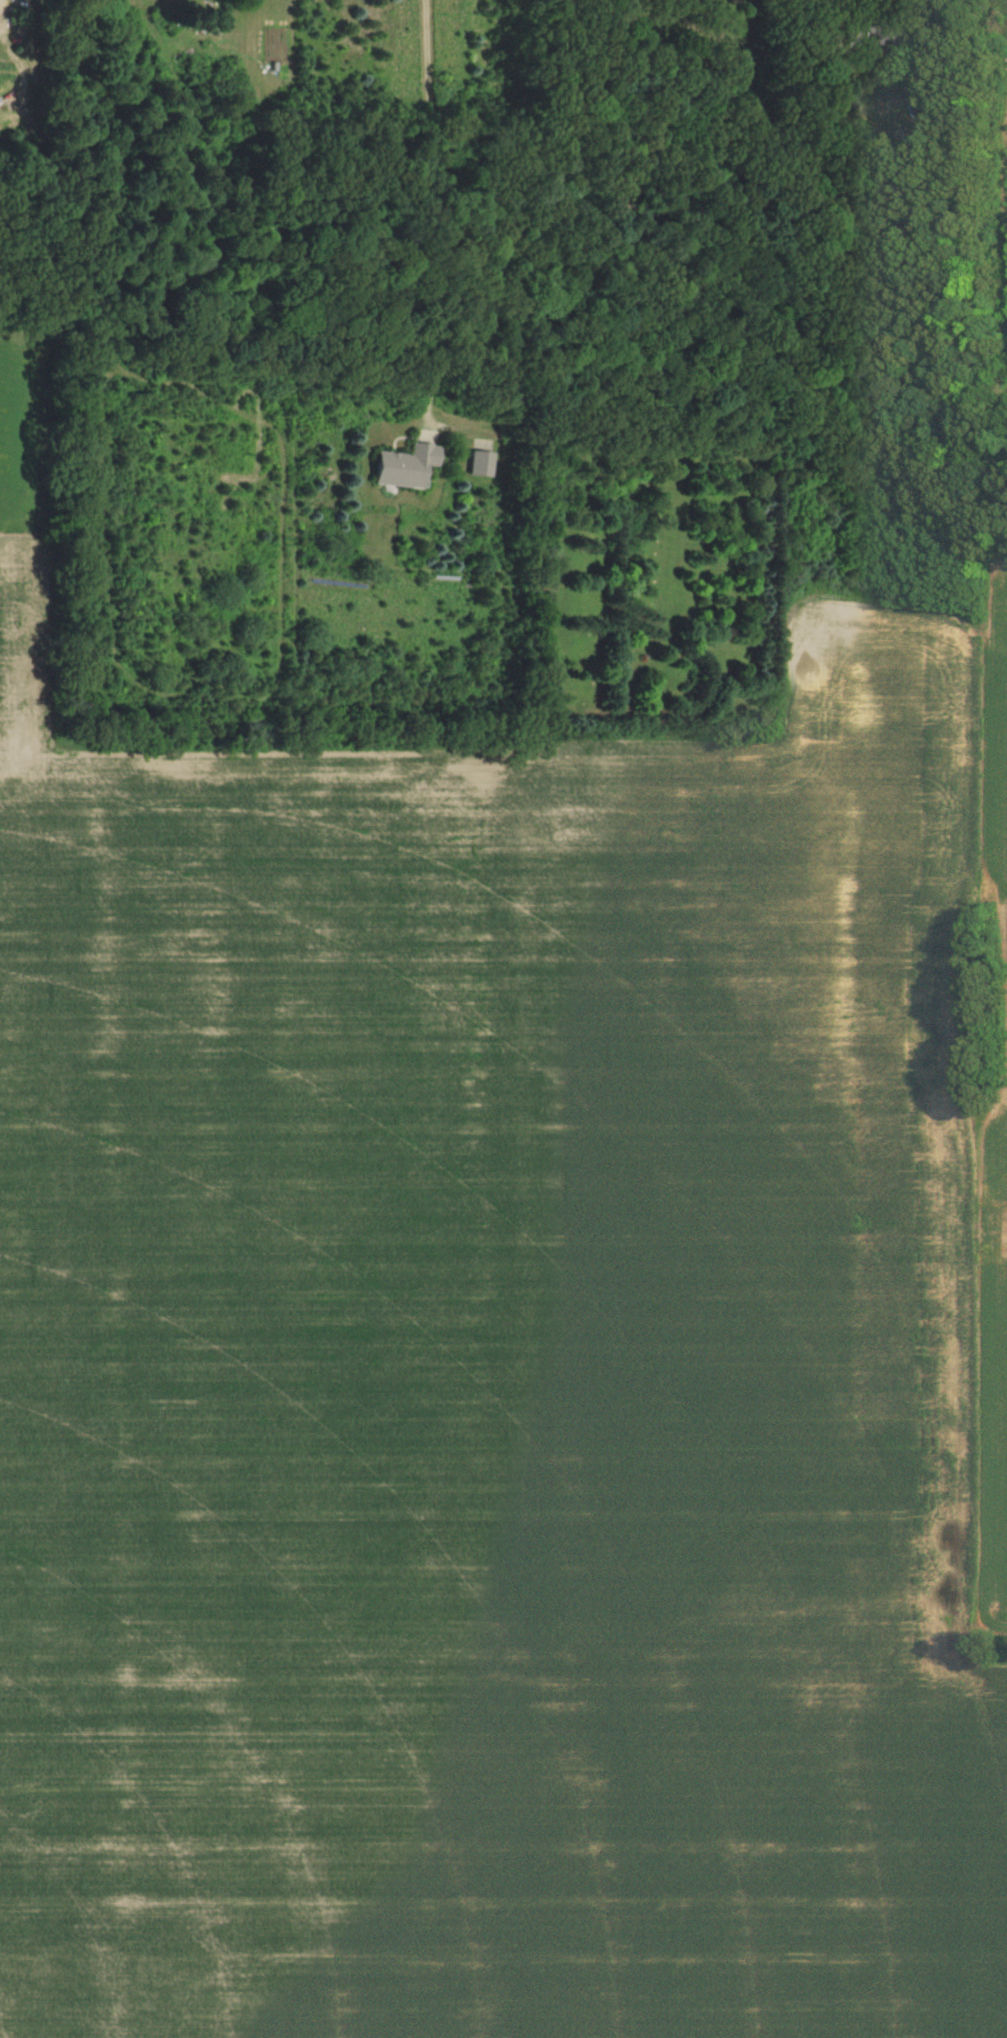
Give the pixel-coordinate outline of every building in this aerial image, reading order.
[(378,449),(375,482),(423,487),(425,463),(438,464),(440,443),(412,440),(411,452),(378,449)] [(494,451),(472,448),(469,472),(491,475),(494,451)]
